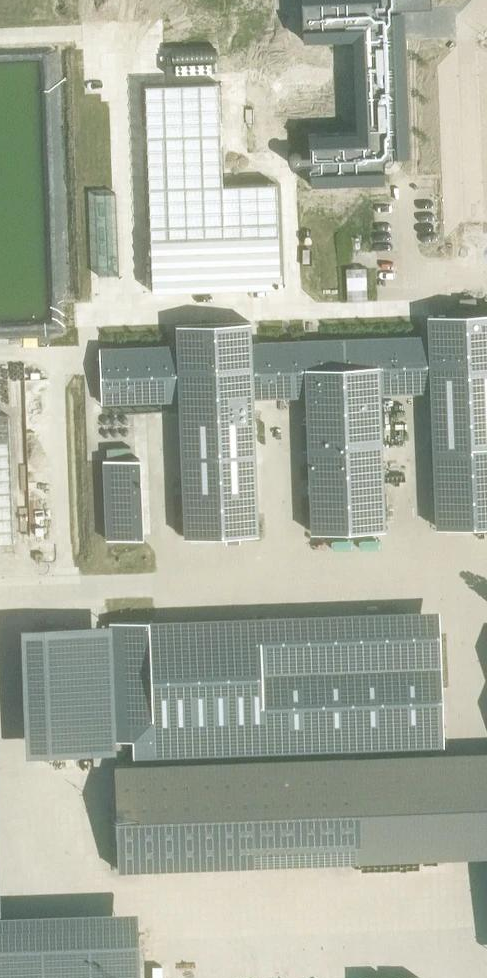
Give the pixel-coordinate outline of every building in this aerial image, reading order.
[(300,164),(301,163),(309,163),(310,184),(385,181),(384,160),(387,157),(408,156),(403,38),(393,39),(392,8),(431,6),(430,0),(159,0),(160,16),(151,16),(150,15),(148,14),(147,14),(145,14),(144,14),(143,15),(141,16),(141,17),(140,18),(140,20),(140,21),(140,23),(140,24),(141,25),(142,26),(144,27),(145,27),(147,27),(148,27),(149,26),(151,26),(151,25),(160,25),(161,45),(352,38),(356,131),(308,133),(309,154),(300,154),(299,153),(298,153),(296,152),(295,152),(294,153),(292,153),(291,154),(290,155),(289,156),(289,158),(289,159),(289,161),(290,162),(291,163),(292,164),(293,165),(294,165),(296,165),(297,165),(299,165),(300,164)] [(218,82),(143,85),(151,291),(279,286),(275,182),(221,184),(218,82)] [(367,300),(366,267),(345,268),(346,301),(367,300)] [(101,402),(170,400),(170,395),(179,395),(184,536),(257,533),(252,391),(261,391),(261,396),(306,395),(311,531),(384,528),(379,392),(431,390),(436,526),(486,524),(486,313),(428,315),(429,336),(250,342),(249,322),(176,324),(177,345),(168,346),(99,348),(101,402)] [(13,544),(8,415),(0,415),(0,544),(13,544)] [(103,459),(106,539),(142,537),(139,458),(103,459)] [(266,717),(149,722),(145,621),(109,622),(112,740),(133,739),(133,758),(133,764),(113,765),(117,869),(357,860),(353,750),(442,747),(439,633),(263,639),(266,717)] [(17,625),(20,751),(113,748),(112,740),(109,622),(17,625)] [(357,860),(486,854),(486,745),(442,747),(353,750),(357,860)] [(133,906),(0,910),(0,977),(135,977),(133,906)]
